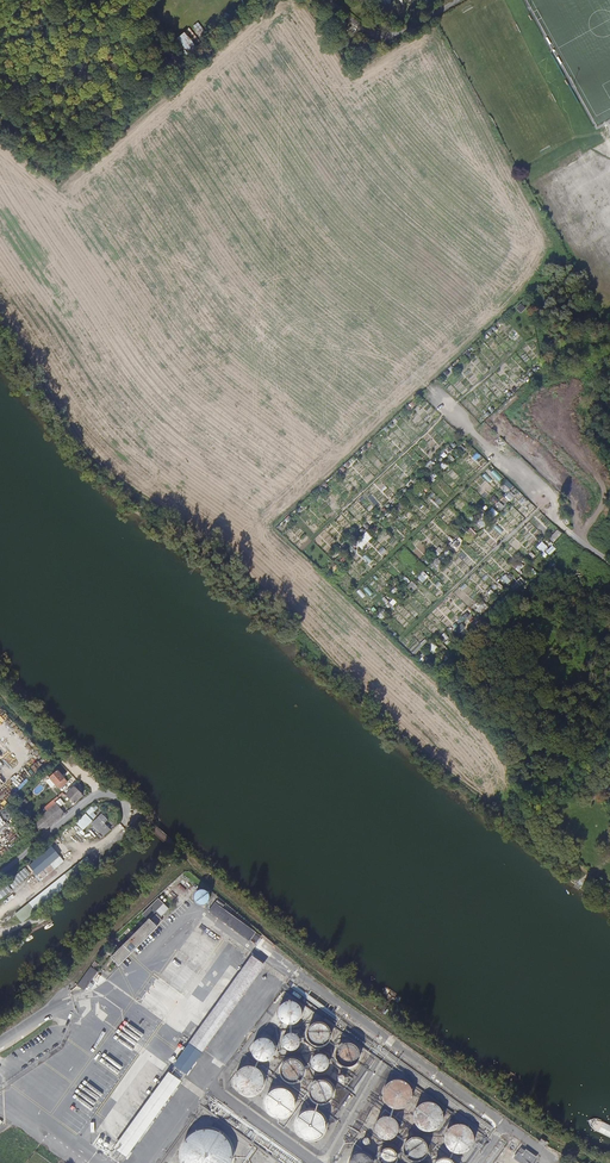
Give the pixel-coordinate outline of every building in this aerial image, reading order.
[(186,48),(168,61),(172,67),(198,48),(186,31),(175,39),(180,46),(183,44),(186,48)] [(504,484),(511,489),(514,485),(507,480),(504,484)] [(503,496),(494,507),(500,511),(508,501),(503,496)] [(489,511),(494,517),(498,513),(494,507),(489,511)] [(367,531),(356,542),(362,548),(373,537),(367,531)] [(542,541),(538,546),(543,552),(548,546),(542,541)] [(496,580),(510,566),(500,556),(486,571),(496,580)] [(423,582),(429,576),(424,571),(417,577),(423,582)] [(58,770),(49,777),(56,785),(65,778),(58,770)] [(74,786),(66,795),(74,804),(83,795),(74,786)] [(33,822),(43,833),(65,814),(56,803),(33,822)] [(94,812),(99,807),(95,803),(76,822),(84,830),(98,815),(94,812)] [(102,814),(92,823),(104,836),(111,830),(104,823),(108,820),(102,814)] [(52,846),(28,866),(41,880),(54,869),(51,864),(60,856),(52,846)] [(87,861),(74,872),(77,877),(91,866),(87,861)] [(75,882),(78,879),(72,871),(69,874),(75,882)] [(184,875),(172,888),(175,891),(172,894),(179,902),(182,899),(184,901),(193,892),(186,884),(189,881),(184,875)] [(63,879),(70,886),(72,884),(66,876),(63,879)] [(35,902),(42,910),(66,889),(59,882),(35,902)] [(207,891),(206,890),(204,890),(202,889),(200,890),(198,891),(196,893),(195,895),(195,897),(195,899),(196,901),(197,903),(199,904),(201,905),(204,905),(206,904),(208,903),(209,901),(210,899),(210,897),(210,894),(209,892),(207,891)] [(159,898),(143,914),(148,919),(156,912),(161,917),(170,909),(159,898)] [(256,932),(215,902),(209,911),(249,941),(251,940),(256,944),(261,936),(256,933),(256,932)] [(116,945),(108,953),(112,956),(111,957),(120,966),(158,927),(157,926),(163,921),(157,915),(151,920),(150,919),(120,949),(116,945)] [(253,956),(189,1044),(203,1053),(266,965),(253,956)] [(91,967),(78,986),(84,991),(98,972),(94,969),(95,966),(97,968),(99,964),(95,961),(92,967),(91,967)] [(302,1016),(302,1013),(302,1011),(301,1009),(300,1007),(298,1005),(297,1003),(294,1002),(292,1002),(289,1002),(287,1002),(285,1003),(283,1004),(281,1006),(280,1008),(279,1011),(279,1013),(279,1016),(280,1018),(281,1020),(283,1022),(285,1023),(287,1024),(289,1025),(292,1025),(294,1024),(296,1023),(298,1022),(300,1020),(301,1018),(302,1016)] [(330,1036),(331,1034),(330,1032),(330,1029),(329,1027),(327,1025),(325,1024),(323,1023),(320,1022),(318,1022),(316,1023),(313,1024),(311,1025),(310,1027),(309,1029),(308,1031),(308,1034),(308,1036),(309,1039),(310,1041),(311,1042),(313,1044),(316,1045),(318,1045),(320,1045),(323,1045),(325,1044),(327,1043),(328,1041),(330,1039),(330,1036)] [(300,1044),(301,1042),(300,1040),(300,1038),(299,1036),(297,1035),(295,1034),(293,1033),(291,1033),(289,1033),(287,1034),(285,1035),(284,1037),(283,1039),(283,1041),(282,1043),(283,1045),(284,1047),(285,1048),(287,1050),(289,1051),(291,1051),(293,1051),(295,1050),(297,1049),(298,1048),(300,1046),(300,1044)] [(275,1053),(276,1050),(275,1048),(275,1045),(273,1043),(271,1041),(269,1040),(267,1039),(264,1038),(261,1039),(259,1039),(257,1041),(255,1043),(253,1045),(252,1047),(252,1050),(252,1053),(253,1055),(255,1057),(257,1059),(259,1061),(261,1062),(264,1062),(267,1062),(269,1061),(271,1059),(273,1057),(275,1055),(275,1053)] [(359,1057),(359,1054),(359,1052),(358,1049),(356,1047),(355,1045),(352,1044),(350,1043),(347,1043),(344,1043),(342,1044),(340,1046),(338,1048),(337,1050),(336,1053),(336,1056),(337,1058),(338,1061),(340,1063),(342,1064),(344,1065),(347,1066),(350,1066),(352,1065),(355,1064),(356,1062),(358,1060),(359,1057)] [(329,1065),(329,1063),(329,1061),(328,1059),(327,1057),(325,1055),(324,1054),(322,1054),(320,1054),(318,1054),(316,1055),(314,1056),(313,1058),(312,1059),(311,1061),(311,1063),(312,1066),(313,1067),(314,1069),(316,1070),(317,1071),(319,1071),(322,1071),(324,1071),(325,1070),(327,1068),(328,1067),(329,1065)] [(304,1073),(304,1071),(304,1070),(304,1069),(303,1066),(302,1063),(300,1062),(298,1060),(295,1059),(293,1059),(290,1059),(288,1060),(285,1061),(284,1063),(282,1066),(281,1067),(281,1071),(281,1072),(281,1074),(283,1077),(285,1079),(286,1081),(289,1082),(290,1082),(292,1083),(294,1082),(296,1082),(298,1081),(300,1080),(301,1078),(303,1076),(304,1073)] [(264,1085),(264,1082),(264,1079),(263,1076),(262,1073),(260,1071),(257,1069),(255,1068),(252,1067),(249,1067),(246,1067),(243,1068),(240,1070),(238,1072),(236,1074),(235,1077),(234,1080),(234,1083),(235,1086),(236,1089),(238,1091),(240,1093),(242,1095),(245,1096),(248,1096),(251,1096),(254,1096),(257,1094),(259,1092),(261,1090),(263,1088),(264,1085)] [(170,1071),(114,1148),(127,1158),(183,1081),(170,1071)] [(333,1094),(333,1092),(333,1089),(332,1087),(330,1084),(329,1083),(327,1081),(324,1080),(322,1080),(319,1080),(317,1081),(314,1082),(312,1084),(311,1086),(310,1088),(309,1090),(309,1093),(310,1095),(311,1098),(312,1100),(314,1101),(317,1103),(319,1103),(322,1103),(324,1103),(327,1102),(329,1101),(330,1099),(332,1097),(333,1094)] [(412,1097),(412,1095),(412,1092),(411,1089),(410,1086),(408,1084),(406,1082),(403,1081),(400,1080),(397,1080),(394,1080),(391,1081),(389,1083),(387,1085),(385,1087),(384,1090),(383,1093),(383,1096),(384,1099),(385,1102),(387,1104),(389,1106),(391,1108),(394,1109),(397,1109),(400,1109),(403,1108),(405,1107),(408,1105),(410,1103),(411,1100),(412,1097)] [(295,1106),(295,1103),(295,1100),(294,1097),(292,1094),(290,1092),(288,1090),(285,1089),(282,1088),(279,1088),(276,1089),(273,1090),(270,1092),(268,1094),(267,1097),(266,1100),(265,1103),(266,1106),(267,1109),(268,1112),(270,1114),(273,1116),(276,1117),(279,1118),(282,1118),(285,1117),(288,1116),(290,1114),(292,1112),(294,1109),(295,1106)] [(443,1119),(443,1117),(443,1114),(442,1112),(441,1109),(440,1107),(438,1105),(435,1104),(433,1103),(430,1102),(428,1102),(425,1102),(423,1103),(420,1104),(418,1106),(417,1108),(415,1110),(414,1113),(414,1115),(414,1118),(414,1121),(415,1123),(417,1125),(418,1127),(420,1129),(423,1130),(425,1131),(428,1131),(430,1131),(433,1131),(435,1130),(437,1128),(439,1126),(441,1124),(442,1122),(443,1119)] [(325,1129),(325,1126),(325,1122),(324,1120),(323,1117),(321,1115),(318,1113),(316,1111),(313,1111),(310,1110),(307,1111),(304,1112),(301,1114),(299,1116),(297,1118),(296,1121),(295,1124),(295,1127),(296,1130),(297,1133),(299,1135),(301,1137),(304,1139),(306,1140),(309,1140),(312,1140),(315,1139),(318,1138),(320,1136),(322,1134),(324,1131),(325,1129)] [(399,1130),(399,1128),(399,1125),(398,1123),(397,1121),(395,1119),(393,1117),(390,1116),(388,1116),(385,1116),(383,1117),(380,1118),(378,1120),(377,1122),(376,1124),(375,1126),(375,1129),(376,1132),(377,1134),(378,1136),(380,1138),(383,1139),(385,1140),(388,1140),(390,1139),(393,1138),(395,1137),(397,1135),(398,1133),(399,1130)] [(474,1142),(474,1139),(474,1136),(473,1133),(471,1131),(470,1129),(467,1127),(465,1125),(462,1125),(459,1124),(456,1125),(453,1126),(451,1127),(448,1129),(447,1132),(445,1135),(445,1137),(445,1140),(445,1143),(447,1146),(448,1148),(450,1151),(453,1152),(456,1153),(459,1154),(461,1154),(464,1153),(467,1152),(469,1150),(471,1148),(473,1145),(474,1142)] [(233,1155),(233,1152),(232,1148),(231,1145),(229,1142),(227,1139),(224,1136),(221,1134),(218,1132),(215,1131),(211,1130),(207,1130),(204,1130),(200,1131),(197,1132),(194,1134),(191,1136),(188,1139),(186,1141),(184,1145),(183,1148),(182,1152),(182,1155),(182,1159),(183,1162),(232,1162),(232,1159),(233,1155)] [(427,1152),(427,1149),(427,1147),(426,1145),(425,1143),(424,1141),(422,1139),(419,1138),(417,1138),(414,1138),(412,1138),(410,1139),(408,1141),(406,1142),(405,1144),(404,1147),(404,1149),(404,1152),(405,1154),(406,1156),(408,1158),(410,1159),(412,1161),(414,1161),(417,1161),(419,1161),(421,1160),(423,1158),(425,1156),(426,1154),(427,1152)] [(397,1157),(397,1155),(396,1153),(395,1151),(393,1150),(391,1149),(389,1149),(387,1149),(385,1149),(383,1151),(381,1152),(380,1154),(380,1156),(380,1158),(380,1160),(381,1162),(382,1162),(395,1162),(396,1161),(397,1159),(397,1157)] [(518,1151),(513,1158),(519,1162),(520,1162),(533,1162),(537,1157),(526,1149),(522,1154),(518,1151)] [(372,1161),(371,1159),(370,1157),(368,1156),(366,1154),(364,1153),(361,1153),(360,1153),(358,1153),(355,1154),(352,1156),(350,1160),(350,1161),(349,1162),(372,1162),(372,1161)]
